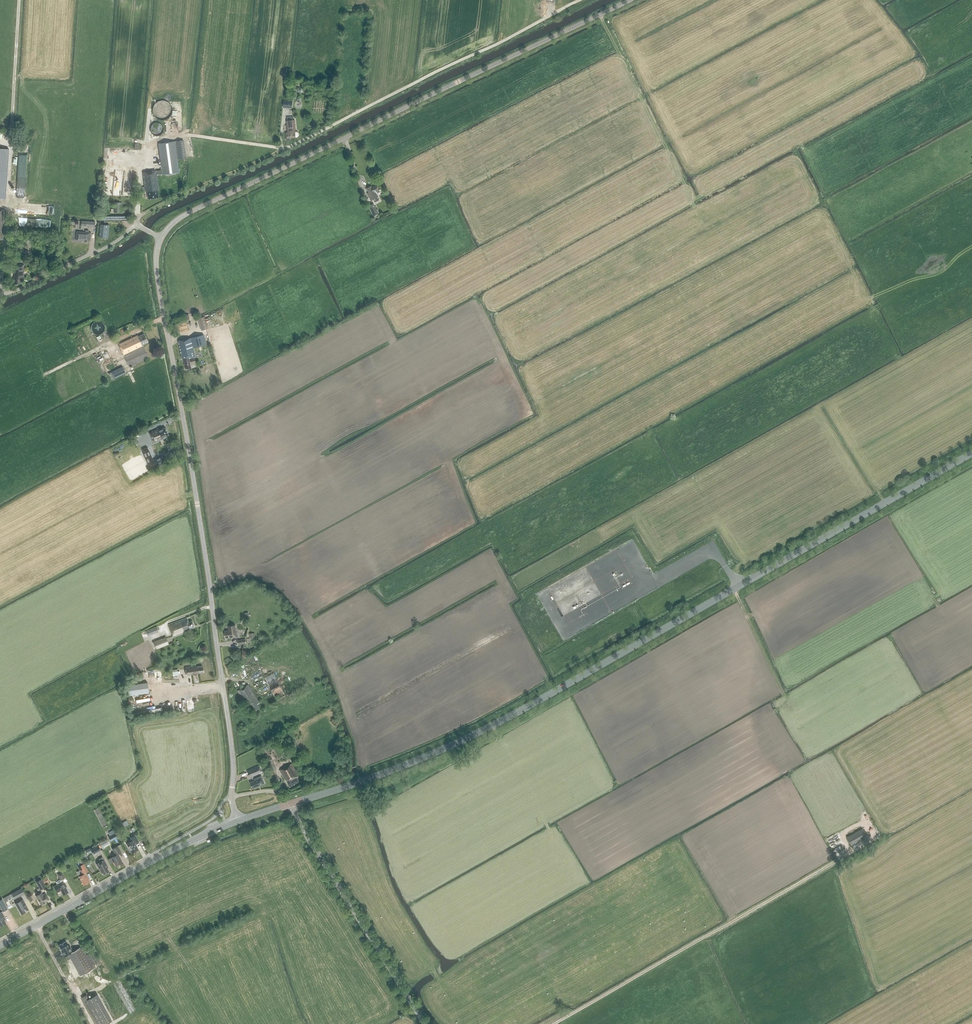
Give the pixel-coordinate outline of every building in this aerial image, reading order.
[(156,115),(171,115),(171,101),(156,101),(156,115)] [(290,138),(296,138),(296,137),(297,137),(298,137),(299,136),(298,133),(297,132),(296,132),(295,132),(295,130),(296,130),(295,120),(286,121),(287,130),(288,130),(289,132),(285,133),(286,140),(290,140),(290,138)] [(151,126),(157,135),(165,130),(159,121),(151,126)] [(177,159),(185,158),(183,140),(158,144),(162,170),(156,171),(143,173),(146,192),(148,192),(149,199),(158,198),(157,190),(159,190),(157,176),(163,175),(179,173),(177,159)] [(5,199),(9,149),(0,149),(0,199),(5,199)] [(369,194),(368,195),(371,201),(374,200),(375,202),(379,200),(378,198),(378,197),(375,192),(379,190),(376,185),(372,187),(371,186),(367,188),(369,194)] [(379,213),(373,203),(368,205),(374,216),(379,213)] [(100,224),(98,237),(105,237),(107,225),(105,224),(103,224),(100,224)] [(84,242),(89,243),(89,241),(90,241),(91,234),(88,234),(88,232),(85,231),(85,233),(77,233),(76,241),(84,242)] [(24,270),(24,266),(14,265),(13,273),(14,273),(14,278),(13,278),(13,284),(16,284),(20,284),(20,279),(22,279),(22,277),(24,277),(24,272),(23,272),(23,270),(24,270)] [(143,345),(148,343),(144,334),(138,336),(137,335),(118,343),(129,367),(149,358),(143,345)] [(192,348),(206,345),(203,335),(178,341),(181,359),(183,358),(185,369),(190,368),(189,358),(194,357),(192,348)] [(112,380),(127,373),(124,366),(109,373),(112,380)] [(163,437),(168,435),(164,427),(158,430),(157,429),(149,432),(154,443),(164,439),(163,437)] [(153,460),(147,447),(141,450),(150,468),(164,462),(162,456),(153,460)] [(562,601),(558,602),(564,614),(578,607),(575,602),(572,604),(572,603),(569,604),(567,601),(563,603),(562,601)] [(188,629),(194,626),(191,621),(189,622),(187,618),(184,619),(169,625),(173,636),(184,632),(189,630),(188,629)] [(236,630),(235,625),(228,625),(229,630),(225,631),(226,638),(237,637),(236,630)] [(157,626),(145,631),(147,636),(159,631),(157,626)] [(169,644),(166,636),(153,641),(156,649),(169,644)] [(245,664),(256,661),(254,655),(243,658),(245,664)] [(185,667),(186,675),(193,674),(194,675),(196,675),(197,674),(197,673),(203,672),(203,666),(202,666),(197,667),(196,666),(185,667)] [(284,694),(274,673),(265,678),(276,698),(284,694)] [(147,682),(127,685),(128,695),(149,693),(147,682)] [(258,704),(260,703),(248,684),(238,691),(246,705),(249,703),(255,711),(260,708),(258,704)] [(141,712),(150,710),(149,707),(154,706),(153,703),(139,707),(141,712)] [(271,759),(270,757),(267,758),(268,761),(267,761),(271,770),(276,768),(272,759),(271,759)] [(298,777),(299,777),(296,771),(293,764),(280,770),(285,781),(286,780),(290,787),(295,784),(299,782),(297,778),(298,777)] [(247,771),(250,778),(262,772),(259,765),(247,771)] [(265,783),(261,776),(255,779),(255,780),(250,782),(253,788),(265,783)] [(851,845),(867,837),(862,829),(847,837),(851,845)] [(117,838),(113,830),(108,832),(110,836),(108,837),(111,841),(117,838)] [(135,844),(139,842),(135,835),(130,838),(132,841),(126,844),(132,853),(138,850),(135,844)] [(101,850),(98,845),(91,849),(93,854),(101,850)] [(111,858),(108,860),(111,863),(113,862),(116,866),(122,862),(118,854),(121,853),(118,846),(112,849),(116,855),(111,858)] [(103,873),(103,875),(109,872),(107,868),(108,868),(102,857),(98,859),(100,862),(96,864),(101,873),(103,873)] [(90,882),(85,873),(88,872),(84,864),(83,864),(81,860),(76,863),(78,867),(82,875),(79,877),(84,885),(90,882)] [(46,887),(41,879),(36,882),(40,890),(46,887)] [(57,893),(61,891),(63,895),(68,892),(66,887),(67,887),(63,881),(57,884),(57,885),(54,886),(57,893)] [(6,902),(8,905),(7,906),(8,909),(12,906),(9,900),(14,898),(14,899),(25,893),(22,888),(3,898),(5,902),(6,902)] [(35,895),(37,898),(41,905),(45,902),(49,900),(45,893),(43,895),(41,892),(35,895)] [(25,911),(28,910),(23,899),(15,904),(21,914),(26,912),(25,911)] [(70,946),(69,947),(66,941),(59,945),(62,951),(61,952),(64,957),(66,956),(68,960),(70,958),(80,976),(93,969),(81,947),(73,951),(70,946)] [(99,962),(93,951),(86,955),(92,965),(99,962)] [(81,997),(96,1023),(106,1023),(112,1021),(97,993),(88,998),(86,995),(81,997)]
